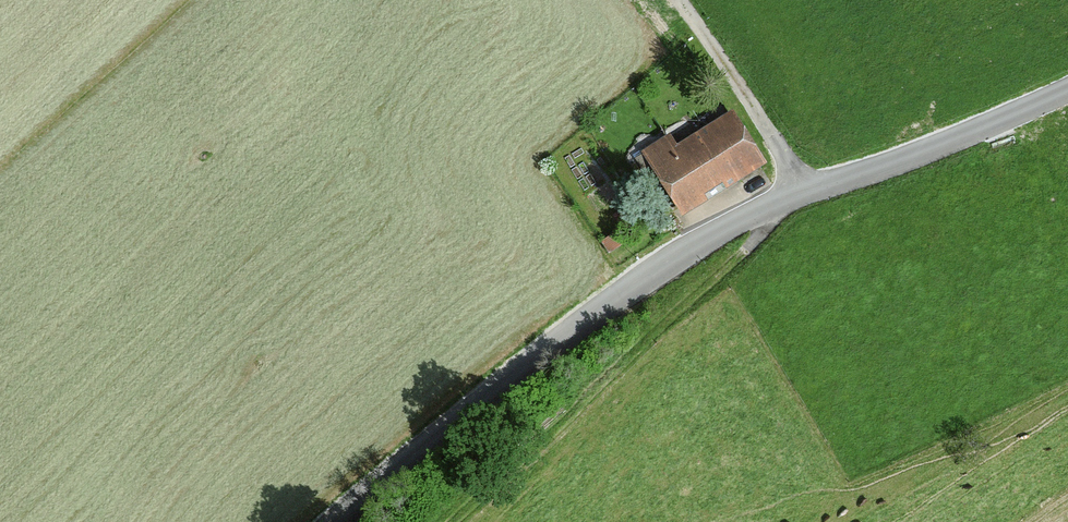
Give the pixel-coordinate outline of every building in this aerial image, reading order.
[(681,221),(767,169),(734,114),(676,149),(669,138),(641,155),(681,221)]
